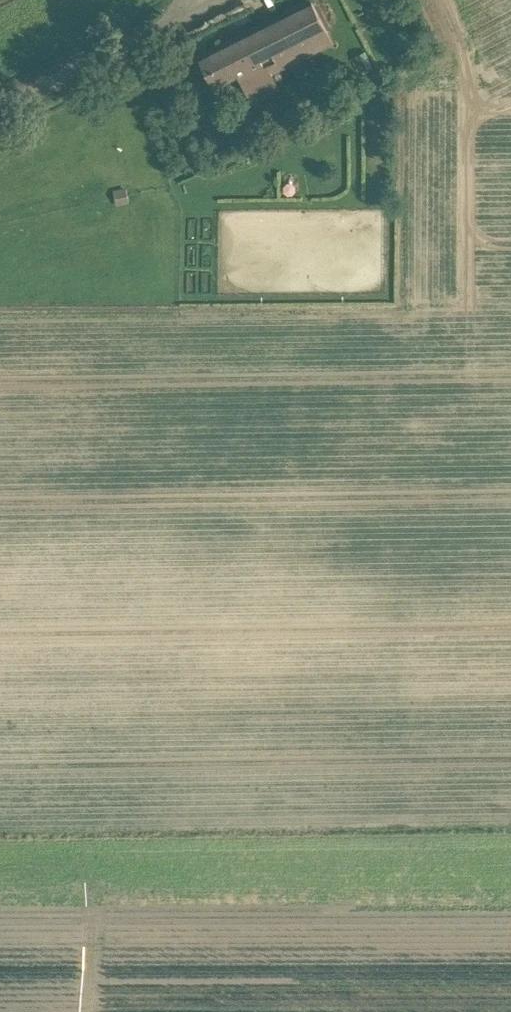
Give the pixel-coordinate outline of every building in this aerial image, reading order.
[(258,70),(280,59),(284,67),(334,42),(313,0),(305,0),(235,35),(251,67),(258,70)] [(214,87),(238,75),(244,87),(284,67),(280,59),(258,70),(251,67),(235,35),(198,54),(214,87)]
